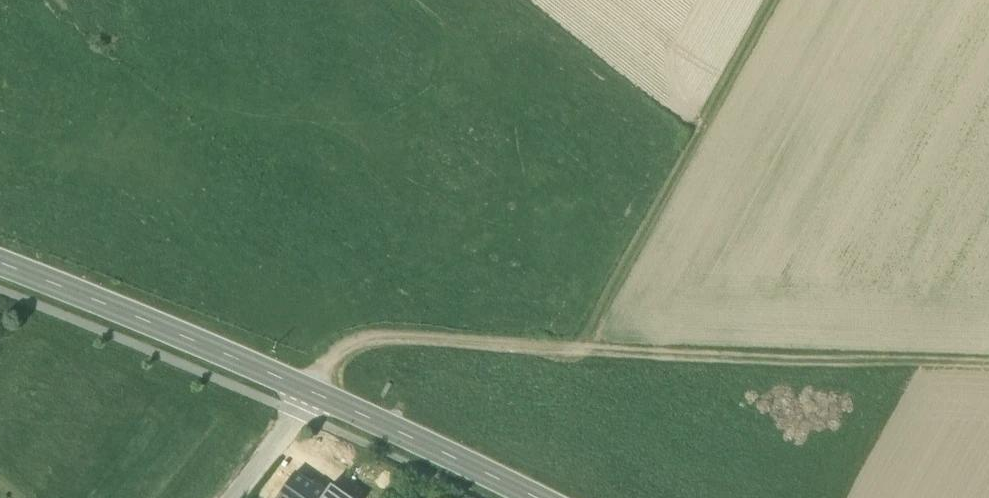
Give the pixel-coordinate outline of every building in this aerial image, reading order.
[(325,493),(315,486),(313,490),(293,476),(278,497),(322,497),(325,493)]
